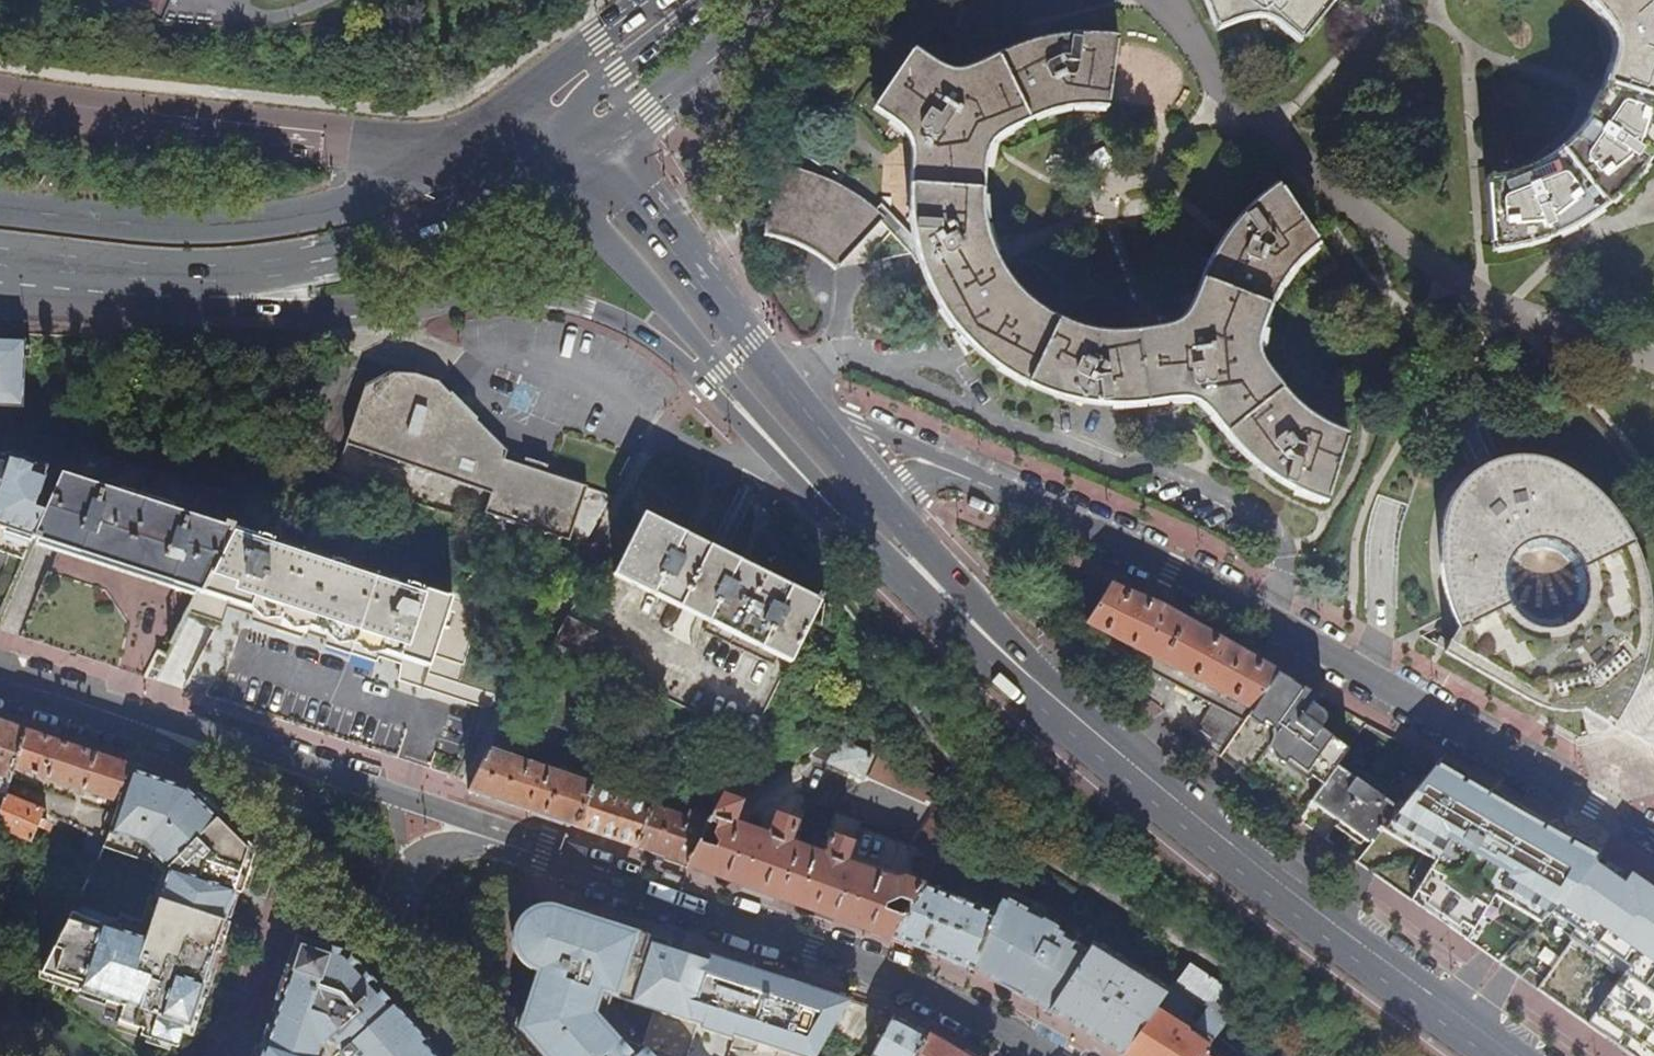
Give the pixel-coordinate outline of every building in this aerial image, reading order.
[(1334,0),(1207,0),(1219,30),(1250,21),(1260,20),(1271,22),(1299,44),(1334,0)] [(1591,9),(1604,23),(1612,44),(1611,58),(1607,75),(1591,110),(1574,132),(1561,144),(1551,153),(1527,165),(1509,171),(1489,175),(1492,250),(1523,248),(1547,242),(1566,235),(1591,221),(1610,204),(1628,187),(1645,165),(1653,153),(1653,0),(1583,0),(1591,9)] [(1151,328),(1136,330),(1124,330),(1103,329),(1079,326),(1068,322),(1054,315),(1042,307),(1030,298),(1019,287),(1009,274),(1002,263),(995,249),(989,231),(985,215),(984,199),(985,184),(988,162),(990,152),(993,146),(996,140),(1002,135),(1022,124),(1034,118),(1048,112),(1061,109),(1078,106),(1091,106),(1108,107),(1117,36),(1086,34),(1066,35),(1041,39),(1024,44),(997,54),(980,64),(965,69),(957,70),(946,67),(936,62),(916,50),(876,110),(886,117),(899,126),(907,135),(911,143),(912,153),(910,176),(910,201),(912,218),(913,229),(918,250),(925,274),(934,291),(945,310),(954,324),(967,340),(983,355),(999,366),(1015,377),(1044,390),(1067,397),(1087,402),(1107,403),(1125,403),(1147,401),(1161,399),(1172,397),(1183,397),(1190,398),(1198,402),(1204,408),(1214,419),(1227,435),(1239,449),(1249,458),(1267,471),(1279,479),(1296,489),(1310,495),(1325,500),(1346,432),(1338,428),(1328,424),(1309,412),(1299,404),(1284,390),(1269,370),(1262,358),(1258,346),(1257,339),(1258,333),(1267,309),(1273,295),(1282,279),(1289,269),(1297,260),(1317,243),(1278,183),(1262,195),(1250,206),(1232,225),(1221,240),(1211,255),(1204,273),(1195,295),(1190,304),(1184,313),(1177,321),(1168,325),(1151,328)] [(777,162),(765,235),(786,237),(800,242),(812,248),(821,255),(834,266),(886,215),(851,188),(831,177),(807,167),(795,165),(777,162)] [(1627,291),(1619,300),(1641,330),(1641,338),(1642,338),(1653,327),(1627,291)] [(23,408),(25,342),(0,341),(0,407),(23,408)] [(586,488),(570,481),(531,469),(503,460),(505,452),(488,434),(478,424),(465,410),(459,405),(436,382),(411,375),(391,375),(364,390),(346,447),(426,474),(490,496),(485,514),(569,541),(586,488)] [(1462,432),(1480,468),(1484,465),(1492,462),(1474,426),(1462,432)] [(22,561),(32,539),(43,513),(33,510),(46,469),(15,458),(14,461),(0,456),(0,553),(22,561)] [(1511,457),(1502,459),(1492,462),(1484,465),(1480,468),(1476,471),(1466,479),(1458,487),(1451,497),(1446,509),(1443,520),(1441,532),(1440,551),(1440,564),(1441,576),(1443,588),(1447,601),(1452,613),(1457,625),(1443,653),(1496,683),(1518,696),(1527,701),(1534,704),(1541,708),(1548,710),(1557,712),(1564,713),(1571,712),(1580,712),(1582,711),(1597,719),(1612,728),(1620,715),(1632,693),(1637,685),(1643,668),(1647,654),(1650,637),(1650,626),(1650,602),(1649,591),(1646,576),(1642,564),(1636,548),(1629,535),(1625,527),(1617,515),(1610,507),(1602,497),(1597,493),(1584,482),(1575,475),(1569,471),(1559,465),(1548,461),(1539,458),(1530,457),(1520,456),(1511,457)] [(199,596),(235,526),(162,503),(62,471),(43,513),(32,539),(199,596)] [(617,574),(682,608),(711,547),(688,535),(646,513),(617,574)] [(451,596),(235,526),(199,596),(187,620),(225,626),(232,605),(256,612),(261,625),(310,641),(316,631),(338,638),(336,649),(363,658),(366,646),(391,654),(414,661),(451,596)] [(789,663),(809,625),(819,603),(743,564),(711,547),(682,608),(789,663)] [(1067,609),(1087,620),(1118,637),(1115,643),(1122,646),(1126,641),(1215,689),(1212,694),(1220,698),(1222,692),(1253,708),(1278,672),(1244,652),(1195,625),(1182,617),(1165,608),(1111,584),(1098,604),(1077,593),(1067,609)] [(414,661),(408,681),(495,708),(540,625),(451,596),(414,661)] [(555,643),(619,676),(631,650),(567,618),(555,643)] [(387,666),(391,654),(366,646),(363,658),(387,666)] [(1148,668),(1137,687),(1160,706),(1176,683),(1148,668)] [(1278,672),(1253,708),(1244,719),(1220,755),(1278,801),(1300,818),(1313,800),(1339,765),(1350,750),(1322,729),(1328,721),(1328,716),(1326,713),(1318,707),(1323,698),(1278,672)] [(1220,755),(1244,719),(1213,702),(1193,733),(1220,755)] [(531,812),(574,826),(593,787),(600,773),(603,767),(550,744),(551,740),(504,719),(467,790),(531,812)] [(26,731),(5,724),(0,722),(0,804),(1,805),(5,794),(13,768),(26,731)] [(876,747),(837,730),(815,751),(831,759),(830,764),(862,778),(876,747)] [(128,773),(130,765),(69,745),(26,731),(13,768),(118,803),(128,773)] [(941,798),(947,797),(931,771),(881,749),(873,768),(880,772),(878,780),(887,785),(889,779),(929,797),(931,794),(941,798)] [(603,767),(600,773),(609,777),(617,761),(608,757),(603,767)] [(1436,764),(1399,809),(1373,843),(1357,863),(1631,1055),(1653,1055),(1653,901),(1436,764)] [(1399,809),(1339,765),(1313,800),(1373,843),(1399,809)] [(869,776),(878,780),(880,772),(873,768),(869,776)] [(931,771),(947,797),(952,796),(939,775),(931,771)] [(131,837),(150,780),(128,773),(118,803),(113,816),(109,826),(104,839),(101,849),(154,866),(163,879),(143,938),(86,919),(70,911),(40,973),(77,986),(75,993),(121,1008),(141,948),(151,951),(166,908),(163,907),(179,861),(128,845),(131,837)] [(219,926),(221,921),(231,890),(235,892),(249,852),(195,799),(192,800),(186,794),(176,791),(176,788),(150,780),(131,837),(128,845),(179,861),(163,907),(166,908),(219,926)] [(642,849),(689,865),(711,820),(691,813),(689,819),(593,787),(574,826),(642,849)] [(5,794),(1,805),(0,808),(0,829),(31,842),(38,827),(43,830),(46,822),(41,819),(45,810),(5,794)] [(735,880),(790,899),(806,856),(797,853),(793,844),(790,842),(797,822),(777,816),(771,837),(764,840),(735,830),(732,825),(740,802),(723,796),(711,820),(689,865),(735,880)] [(938,861),(961,825),(939,808),(912,843),(925,853),(938,861)] [(109,826),(113,816),(106,813),(102,823),(109,826)] [(924,950),(970,969),(994,914),(945,895),(954,873),(955,873),(965,848),(959,844),(968,829),(961,825),(938,861),(890,937),(924,950)] [(98,856),(101,849),(104,839),(88,832),(82,847),(98,856)] [(847,919),(890,937),(938,861),(925,853),(915,882),(903,878),(896,881),(850,863),(846,855),(851,842),(832,836),(825,855),(812,858),(806,856),(790,899),(815,907),(847,919)] [(998,983),(1048,1010),(1083,957),(1063,943),(1065,941),(1067,939),(1067,935),(1067,932),(1065,928),(1045,915),(1042,920),(1030,912),(1031,910),(1007,894),(994,914),(970,969),(998,983)] [(580,913),(557,906),(516,1027),(539,1053),(542,1055),(688,1055),(699,1024),(734,1037),(728,1055),(821,1055),(851,1002),(771,975),(711,955),(708,962),(670,949),(670,945),(669,941),(642,932),(639,938),(620,933),(622,926),(599,919),(596,925),(577,919),(580,913)] [(198,999),(213,953),(211,952),(219,926),(166,908),(151,951),(141,948),(121,1008),(116,1021),(140,1029),(138,1037),(175,1049),(182,1026),(186,1027),(195,999),(198,999)] [(596,925),(599,919),(580,913),(577,919),(596,925)] [(216,954),(225,928),(219,926),(211,952),(213,953),(216,954)] [(639,938),(642,932),(622,926),(620,933),(639,938)] [(400,1012),(338,942),(334,946),(294,934),(283,967),(289,969),(264,1046),(259,1044),(255,1055),(318,1055),(321,1045),(328,1039),(343,1055),(440,1055),(400,1012)] [(1093,1038),(1122,1055),(1156,1010),(1162,1002),(1166,997),(1179,978),(1167,970),(1144,1000),(1138,996),(1141,992),(1136,988),(1133,993),(1100,972),(1066,1020),(1093,1038)] [(1203,1054),(1230,1020),(1241,1006),(1192,974),(1183,989),(1204,1004),(1199,1012),(1205,1016),(1196,1028),(1197,1033),(1193,1040),(1186,1035),(1188,1032),(1186,1029),(1156,1010),(1122,1055),(1201,1055),(1203,1054)] [(1166,997),(1162,1002),(1167,1006),(1171,1002),(1166,997)] [(1267,1016),(1296,1035),(1298,1031),(1247,998),(1244,1002),(1261,1012),(1267,1016)] [(932,1035),(905,1020),(896,1017),(875,1055),(920,1055),(932,1035)] [(845,1025),(837,1039),(836,1039),(831,1049),(845,1055),(860,1055),(862,1052),(844,1042),(851,1028),(845,1025)] [(954,1048),(932,1035),(920,1055),(968,1055),(954,1048)] [(1322,1047),(1320,1050),(1330,1055),(1336,1055),(1322,1047)]
